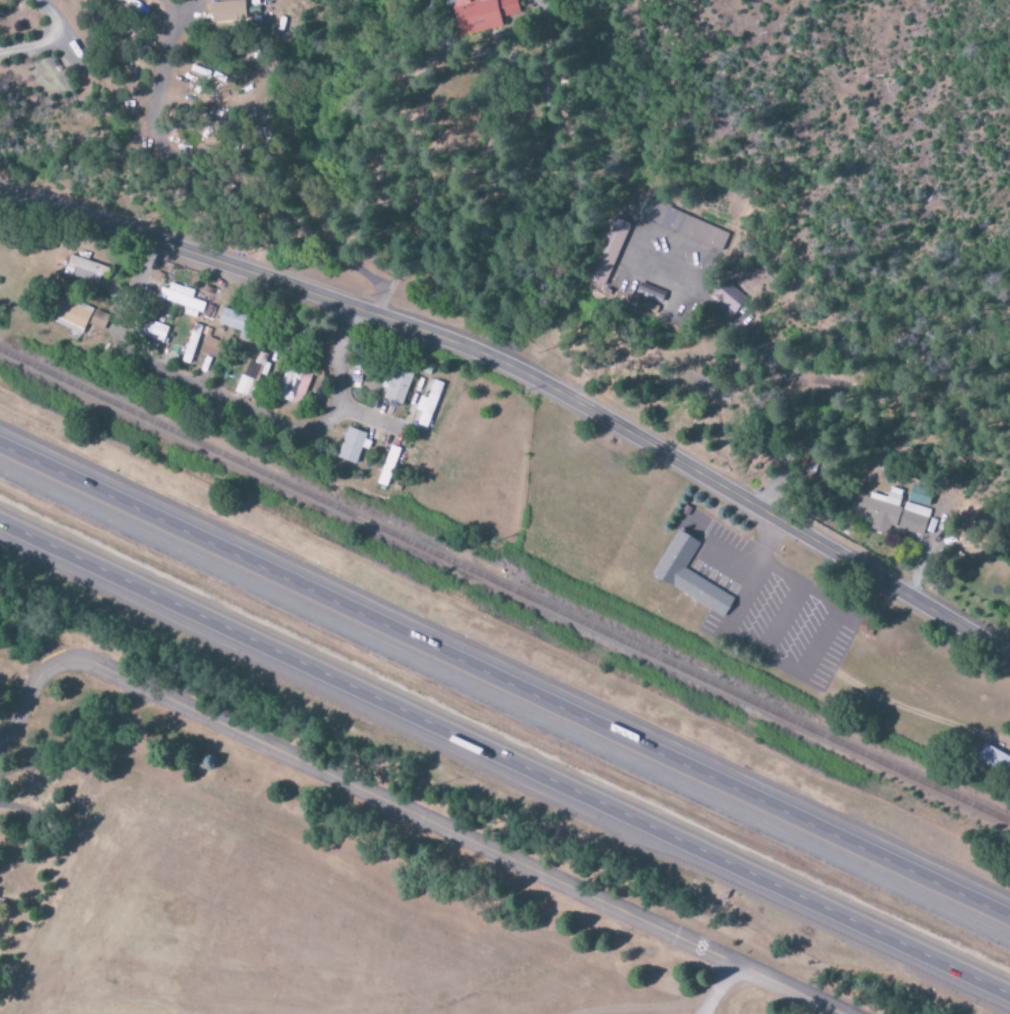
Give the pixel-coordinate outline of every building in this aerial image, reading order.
[(493,2),(493,0),(478,0),(459,4),(459,7),(453,8),(458,36),(502,28),(500,19),(519,15),(517,0),(503,0),(493,2)] [(210,3),(211,23),(244,22),(243,2),(210,3)] [(730,234),(647,199),(639,217),(722,253),(730,234)] [(627,223),(609,217),(587,282),(605,288),(627,223)] [(106,267),(69,255),(63,273),(100,285),(106,267)] [(733,315),(747,300),(724,279),(709,294),(733,315)] [(192,299),(194,291),(169,283),(167,290),(160,287),(156,298),(185,307),(182,314),(194,318),(195,312),(202,314),(205,303),(192,299)] [(109,316),(57,296),(47,319),(83,333),(87,325),(103,332),(109,316)] [(217,325),(241,332),(245,316),(221,309),(217,325)] [(142,338),(163,345),(168,328),(148,321),(142,338)] [(181,362),(190,365),(203,327),(193,324),(181,362)] [(219,342),(206,337),(201,353),(214,357),(219,342)] [(267,363),(266,363),(268,356),(258,352),(254,364),(247,362),(235,394),(254,400),(267,363)] [(312,373),(288,364),(275,397),(299,406),(312,373)] [(413,376),(394,369),(382,399),(401,406),(413,376)] [(428,399),(420,397),(416,411),(421,412),(417,427),(428,431),(443,383),(434,380),(428,399)] [(366,434),(346,428),(337,460),(356,465),(361,449),(368,451),(370,442),(364,440),(366,434)] [(921,535),(936,490),(912,483),(898,528),(921,535)] [(887,499),(862,493),(857,516),(872,520),(869,530),(885,534),(888,522),(896,524),(904,491),(889,488),(887,499)] [(700,545),(686,567),(735,598),(722,618),(651,573),(678,531),(700,545)] [(1009,776),(1009,759),(981,747),(975,762),(1009,776)]
